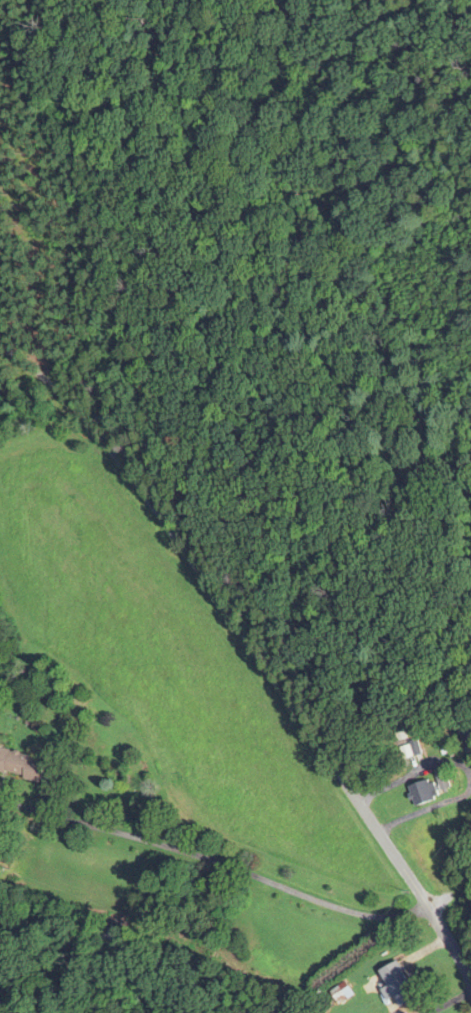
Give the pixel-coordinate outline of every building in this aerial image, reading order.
[(41,781),(47,757),(0,746),(0,771),(41,781)] [(412,802),(451,794),(446,771),(434,774),(435,778),(408,784),(412,802)] [(380,988),(386,1001),(394,997),(399,1007),(416,999),(398,960),(378,970),(385,985),(380,988)] [(328,991),(338,1005),(352,994),(343,981),(328,991)]
